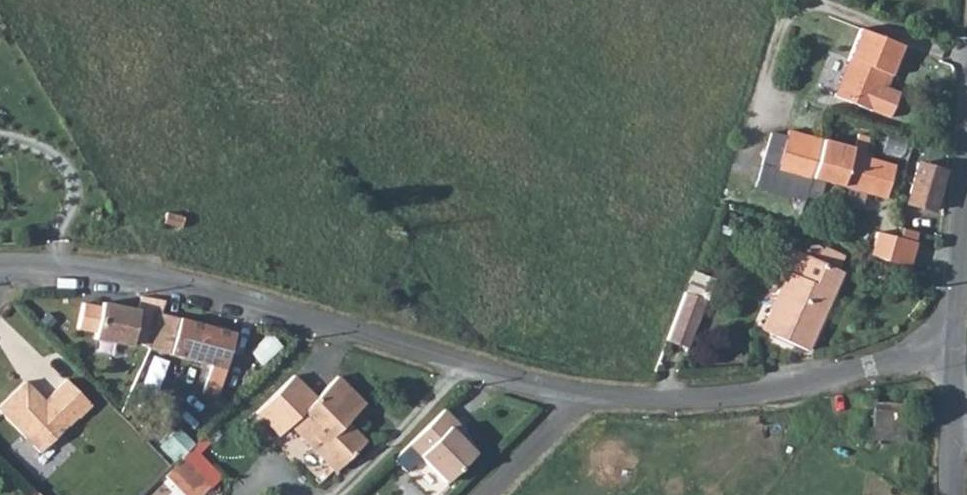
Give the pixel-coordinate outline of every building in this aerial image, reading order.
[(861,33),(834,100),(871,114),(888,73),(894,75),(904,49),(861,33)] [(774,128),(764,166),(793,175),(810,179),(821,141),(774,128)] [(821,141),(810,179),(840,187),(862,193),(882,198),(890,166),(861,157),(864,140),(853,137),(850,148),(821,141)] [(758,165),(752,190),(786,198),(793,175),(764,166),(758,165)] [(939,173),(917,168),(907,207),(933,214),(943,174),(939,173)] [(862,193),(840,187),(837,199),(859,204),(862,193)] [(157,213),(154,223),(172,227),(175,216),(157,213)] [(912,265),(920,230),(904,227),(902,236),(876,230),(871,256),(912,265)] [(793,299),(777,339),(805,351),(839,273),(836,271),(842,257),(812,244),(810,247),(799,243),(790,262),(801,267),(789,296),(793,299)] [(671,338),(692,346),(711,297),(690,289),(671,338)] [(138,299),(136,312),(99,305),(98,309),(81,305),(75,330),(93,334),(92,340),(129,348),(130,340),(148,351),(158,315),(161,302),(138,299)] [(231,335),(158,315),(148,351),(221,372),(231,335)] [(64,380),(46,399),(48,400),(44,404),(23,382),(0,405),(0,415),(38,454),(75,418),(76,419),(89,406),(64,380)] [(332,380),(285,425),(332,473),(362,444),(345,428),(343,430),(338,427),(359,407),(332,380)] [(874,404),(873,443),(904,443),(905,406),(874,404)] [(442,412),(404,449),(390,464),(406,480),(421,465),(442,486),(472,454),(447,429),(453,423),(442,412)] [(162,477),(180,494),(196,494),(206,485),(180,459),(162,477)]
